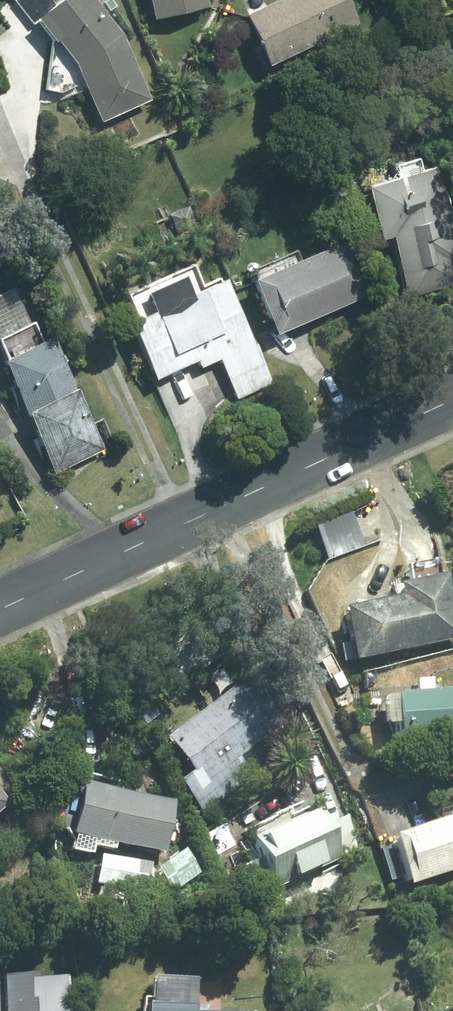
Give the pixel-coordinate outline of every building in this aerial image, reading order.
[(122,28),(101,0),(49,0),(35,10),(40,15),(36,18),(51,38),(57,33),(75,57),(101,117),(151,95),(122,28)] [(208,4),(207,0),(149,0),(152,15),(208,4)] [(357,22),(348,0),(262,0),(245,8),(268,61),(357,22)] [(434,161),(364,179),(378,233),(389,230),(406,293),(452,281),(452,237),(434,161)] [(276,328),(363,291),(340,235),(252,272),(276,328)] [(201,285),(192,263),(118,294),(154,376),(196,358),(199,366),(217,358),(236,400),(273,383),(255,342),(252,345),(222,276),(201,285)] [(53,331),(2,353),(53,468),(103,446),(53,331)] [(452,639),(452,619),(443,574),(396,585),(398,596),(342,608),(353,660),(452,639)] [(247,677),(167,737),(193,772),(179,782),(203,814),(252,777),(238,759),(283,725),(247,677)] [(452,735),(452,691),(391,696),(394,739),(452,735)] [(174,800),(81,782),(70,834),(164,853),(174,800)] [(10,804),(0,793),(0,812),(10,804)] [(325,826),(317,808),(250,839),(273,889),(340,858),(339,856),(357,847),(344,818),(325,826)] [(389,837),(406,885),(452,869),(452,814),(389,837)] [(238,865),(230,848),(218,854),(226,870),(238,865)] [(72,973),(41,975),(40,971),(6,973),(7,977),(0,978),(0,1010),(74,1010),(72,973)]
